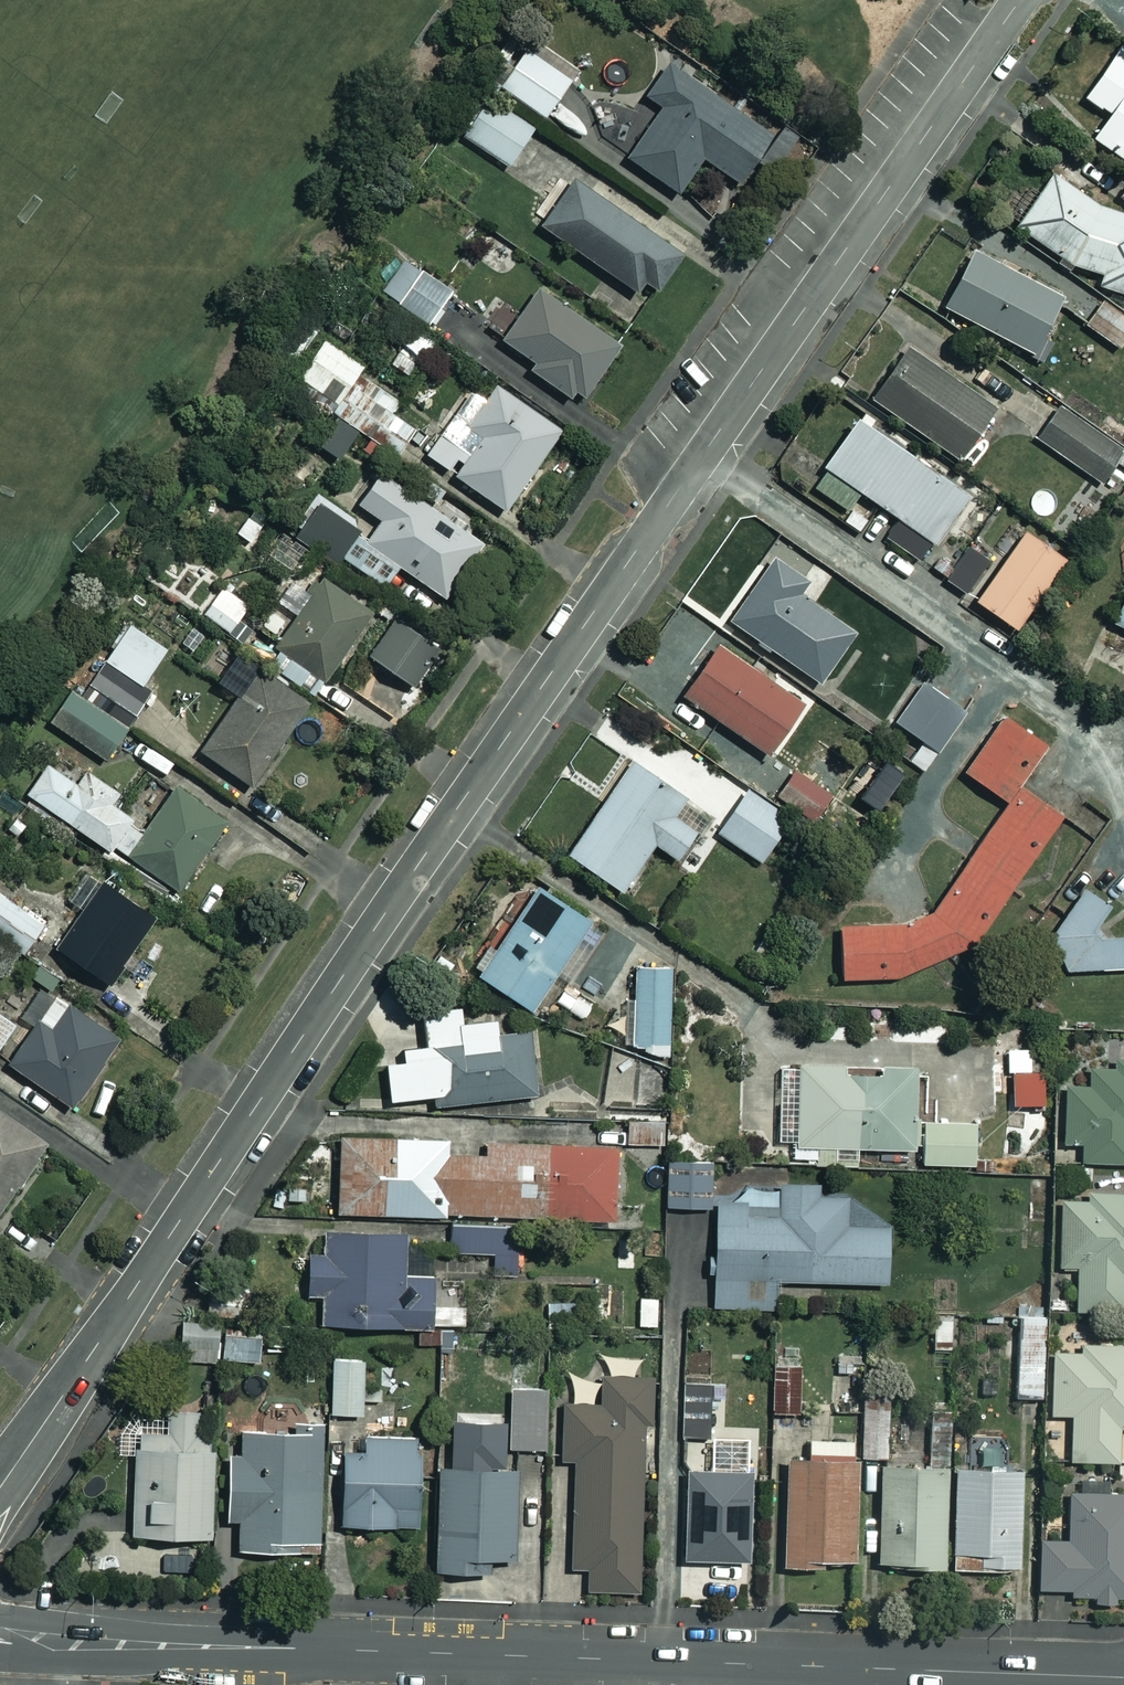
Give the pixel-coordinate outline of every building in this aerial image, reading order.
[(478,79),(541,118),(566,77),(502,39),(478,79)] [(1099,137),(1123,156),(1123,51),(1123,50),(1090,95),(1116,114),(1099,137)] [(643,95),(656,105),(622,156),(675,192),(699,158),(735,183),(770,133),(666,61),(643,95)] [(534,129),(471,91),(447,130),(510,169),(534,129)] [(1057,172),(1022,226),(1073,261),(1106,271),(1103,289),(1123,294),(1123,213),(1103,205),(1057,172)] [(678,252),(570,180),(538,227),(634,291),(641,281),(653,289),(678,252)] [(974,249),(946,307),(1038,351),(1066,293),(974,249)] [(451,291),(403,259),(381,293),(429,325),(451,291)] [(616,342),(535,289),(501,342),(530,361),(525,369),(577,402),(616,342)] [(1097,302),(1082,326),(1118,349),(1123,340),(1123,319),(1097,302)] [(388,411),(407,382),(382,364),(374,375),(322,340),(291,384),(394,454),(412,427),(388,411)] [(908,346),(873,397),(965,460),(1000,409),(908,346)] [(485,431),(476,443),(469,438),(472,433),(450,418),(425,455),(446,470),(452,461),(460,466),(453,477),(502,511),(557,431),(492,385),(469,420),(485,431)] [(1059,404),(1037,436),(1097,476),(1119,444),(1059,404)] [(349,433),(316,412),(300,436),(334,457),(349,433)] [(859,416),(825,465),(934,542),(969,493),(859,416)] [(334,557),(383,591),(400,568),(439,596),(475,547),(376,474),(356,501),(380,519),(366,539),(314,502),(290,535),(331,563),(334,557)] [(1029,529),(980,602),(1023,631),(1072,557),(1029,529)] [(985,562),(967,549),(944,580),(962,593),(985,562)] [(778,557),(733,620),(827,685),(861,637),(802,596),(812,582),(778,557)] [(368,612),(318,577),(270,645),(321,681),(368,612)] [(247,608),(222,586),(201,610),(226,631),(247,608)] [(429,644),(392,617),(365,655),(402,682),(429,644)] [(163,650),(125,624),(100,661),(139,687),(163,650)] [(723,643),(687,695),(772,754),(808,702),(723,643)] [(306,704),(254,666),(195,749),(247,786),(306,704)] [(927,678),(897,720),(939,749),(968,707),(927,678)] [(122,730),(68,692),(48,721),(101,759),(122,730)] [(908,921),(845,925),(846,981),(892,977),(976,947),(1067,817),(1024,785),(1054,745),(1008,710),(962,773),(1009,806),(939,909),(908,921)] [(637,759),(570,856),(623,893),(657,844),(680,859),(713,812),(637,759)] [(126,856),(144,829),(108,806),(116,794),(79,769),(71,780),(43,762),(22,795),(107,851),(110,846),(126,856)] [(804,768),(784,797),(817,820),(837,792),(804,768)] [(144,829),(126,856),(179,891),(225,819),(173,785),(144,829)] [(752,788),(722,834),(766,863),(797,817),(752,788)] [(151,916),(95,879),(51,948),(108,984),(151,916)] [(543,888),(484,976),(535,1010),(594,922),(543,888)] [(1087,889),(1055,934),(1070,971),(1123,966),(1123,935),(1116,935),(1105,923),(1117,907),(1087,889)] [(23,950),(41,921),(0,895),(0,936),(23,950)] [(676,972),(638,971),(636,1042),(674,1043),(676,972)] [(118,1039),(54,994),(5,1063),(69,1108),(118,1039)] [(19,1025),(0,1012),(0,1051),(19,1025)] [(537,1032),(431,1043),(437,1106),(543,1095),(537,1032)] [(1030,1049),(1006,1049),(1006,1072),(1031,1072),(1030,1049)] [(669,1062),(610,1053),(603,1102),(662,1111),(669,1062)] [(1084,1161),(1123,1163),(1123,1061),(1123,1060),(1123,1069),(1094,1068),(1093,1087),(1069,1085),(1066,1145),(1085,1145),(1084,1161)] [(818,1069),(816,1141),(916,1144),(918,1071),(818,1069)] [(0,1114),(0,1208),(44,1144),(0,1114)] [(660,1120),(626,1121),(627,1145),(661,1144),(660,1120)] [(975,1120),(929,1121),(930,1166),(975,1165),(975,1120)] [(621,1145),(345,1139),(343,1214),(619,1221),(621,1145)] [(670,1157),(667,1206),(707,1207),(709,1159),(670,1157)] [(721,1202),(717,1310),(776,1312),(777,1276),(890,1280),(892,1226),(849,1225),(850,1191),(746,1187),(745,1203),(721,1202)] [(1079,1309),(1123,1310),(1123,1190),(1093,1190),(1092,1203),(1062,1202),(1060,1268),(1080,1268),(1079,1309)] [(448,1226),(448,1252),(518,1252),(518,1227),(448,1226)] [(324,1294),(323,1326),(438,1329),(439,1276),(406,1275),(407,1231),(335,1229),(335,1257),(311,1256),(310,1294),(324,1294)] [(616,1238),(613,1271),(632,1272),(635,1239),(616,1238)] [(860,1319),(774,1317),(772,1412),(858,1413),(860,1319)] [(1021,1317),(1020,1396),(1044,1397),(1045,1317),(1021,1317)] [(181,1334),(182,1361),(261,1360),(260,1333),(181,1334)] [(1075,1417),(1074,1464),(1123,1465),(1123,1346),(1055,1344),(1053,1416),(1075,1417)] [(334,1357),(332,1411),(367,1413),(369,1358),(334,1357)] [(594,1594),(642,1594),(643,1426),(657,1426),(657,1381),(606,1381),(606,1405),(564,1404),(564,1458),(576,1458),(575,1571),(594,1571),(594,1594)] [(734,1384),(683,1382),(681,1437),(732,1439),(734,1384)] [(867,1393),(863,1453),(892,1455),(896,1395),(867,1393)] [(514,1405),(512,1447),(551,1448),(553,1407),(514,1405)] [(141,1442),(141,1537),(215,1538),(215,1444),(192,1444),(192,1420),(164,1419),(164,1442),(141,1442)] [(245,1521),(244,1549),(324,1550),(326,1428),(247,1427),(246,1454),(230,1453),(228,1520),(245,1521)] [(346,1450),(344,1526),(425,1527),(427,1439),(368,1438),(368,1450),(346,1450)] [(794,1458),(788,1560),(857,1565),(863,1462),(794,1458)] [(887,1463),(881,1562),(945,1565),(950,1467),(887,1463)] [(959,1467),(956,1565),(1024,1567),(1026,1469),(959,1467)] [(442,1468),(439,1572),(493,1573),(493,1553),(516,1554),(519,1470),(442,1468)] [(693,1469),(689,1558),(752,1562),(756,1473),(693,1469)] [(1043,1587),(1077,1588),(1077,1596),(1123,1598),(1123,1493),(1073,1491),(1071,1536),(1045,1535),(1043,1587)]
